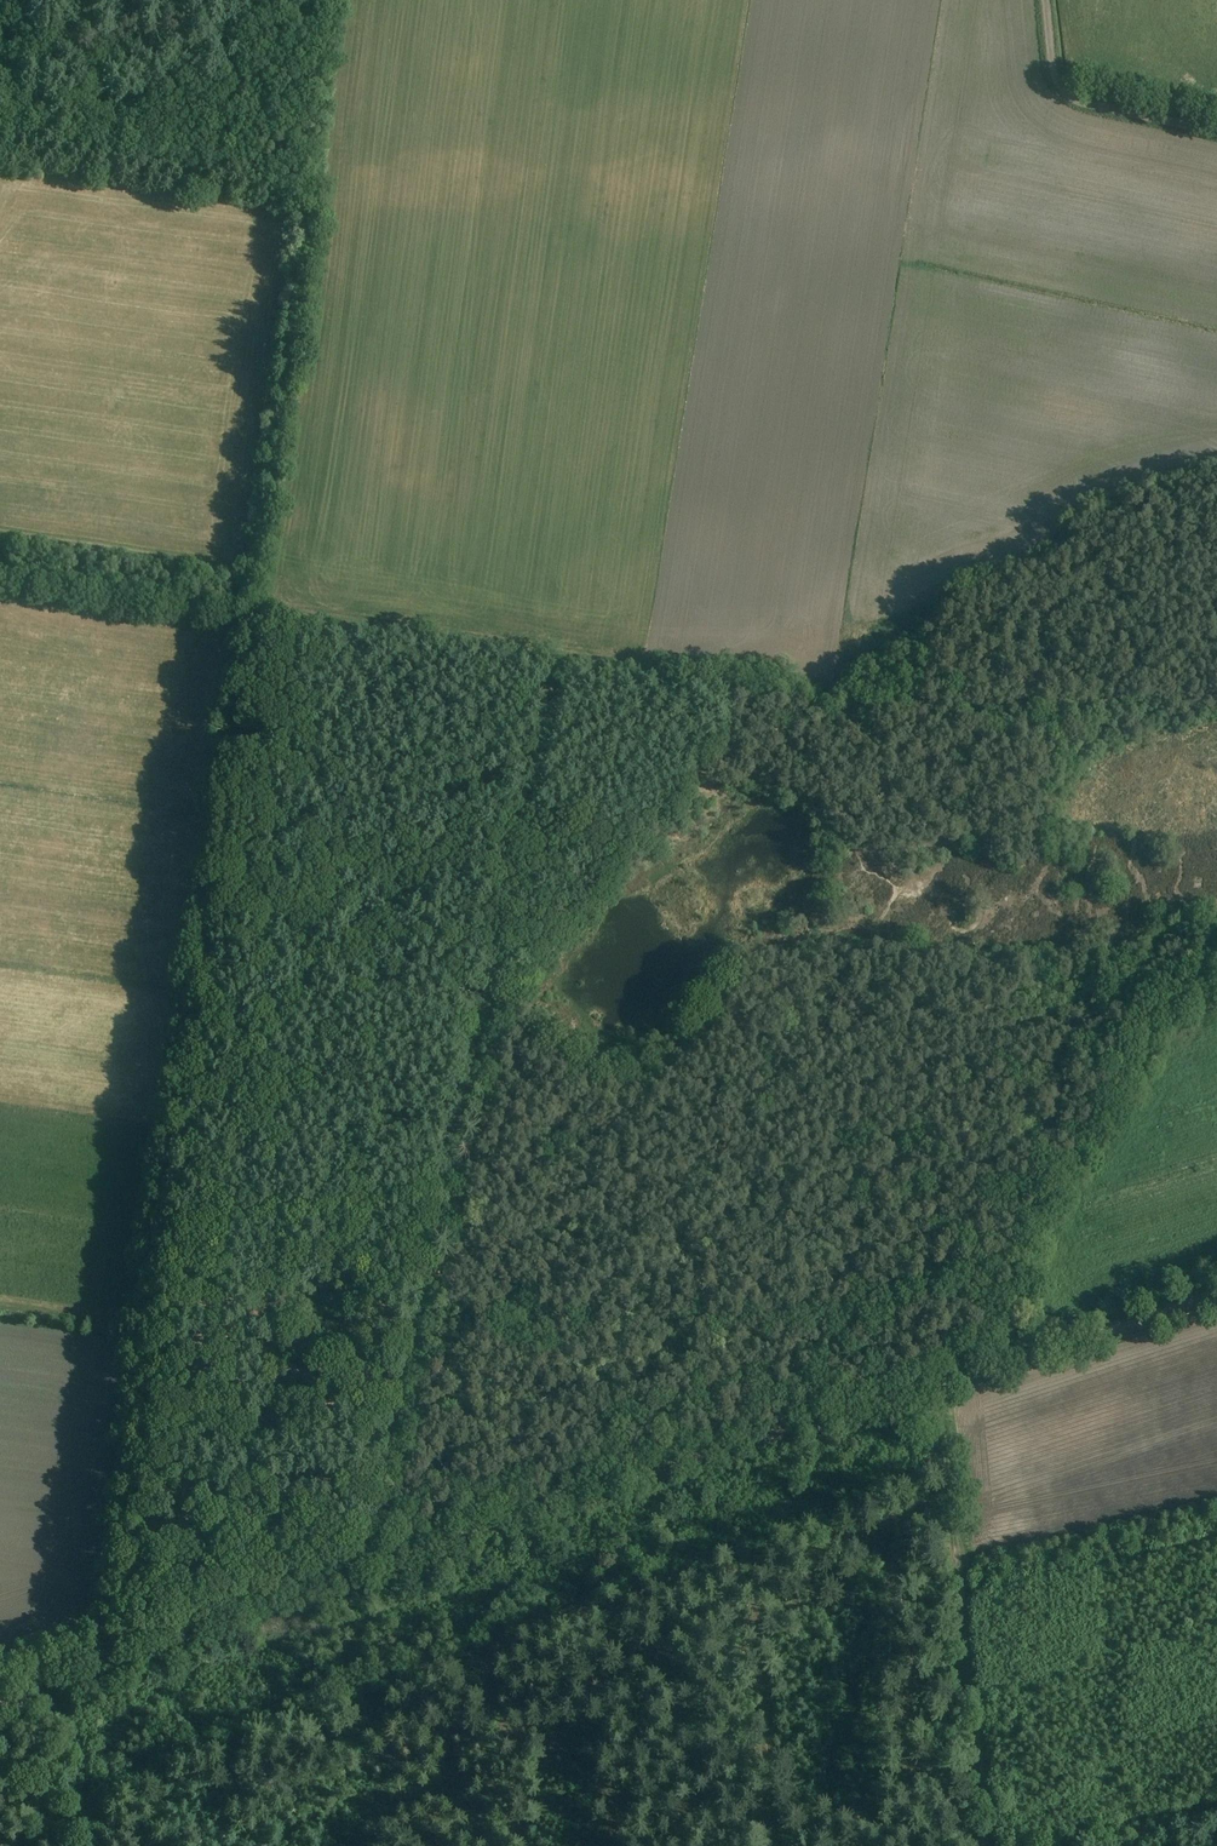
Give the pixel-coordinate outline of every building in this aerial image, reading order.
[(1180,1358),(1188,1356),(1186,1348),(1178,1349),(1180,1358)]
